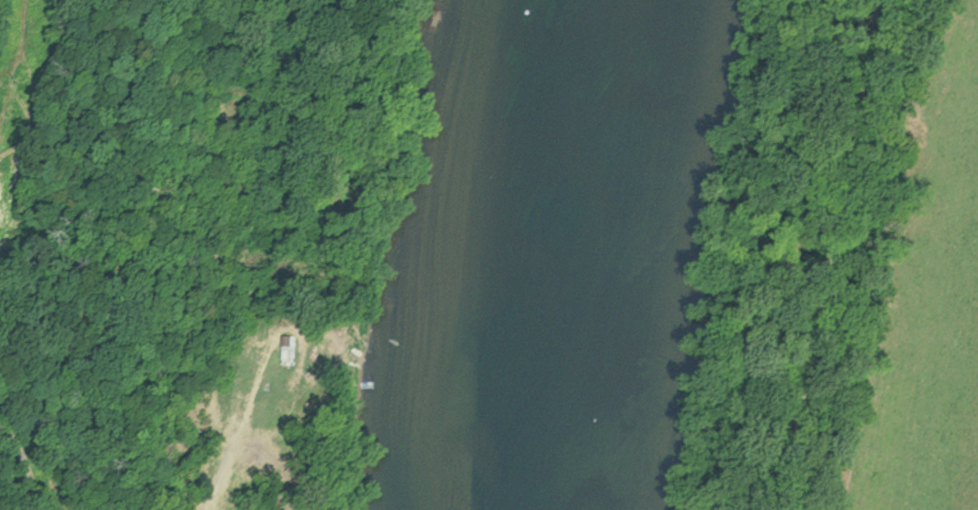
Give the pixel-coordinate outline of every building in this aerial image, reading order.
[(301,338),(288,335),(286,348),(298,350),(301,338)]
